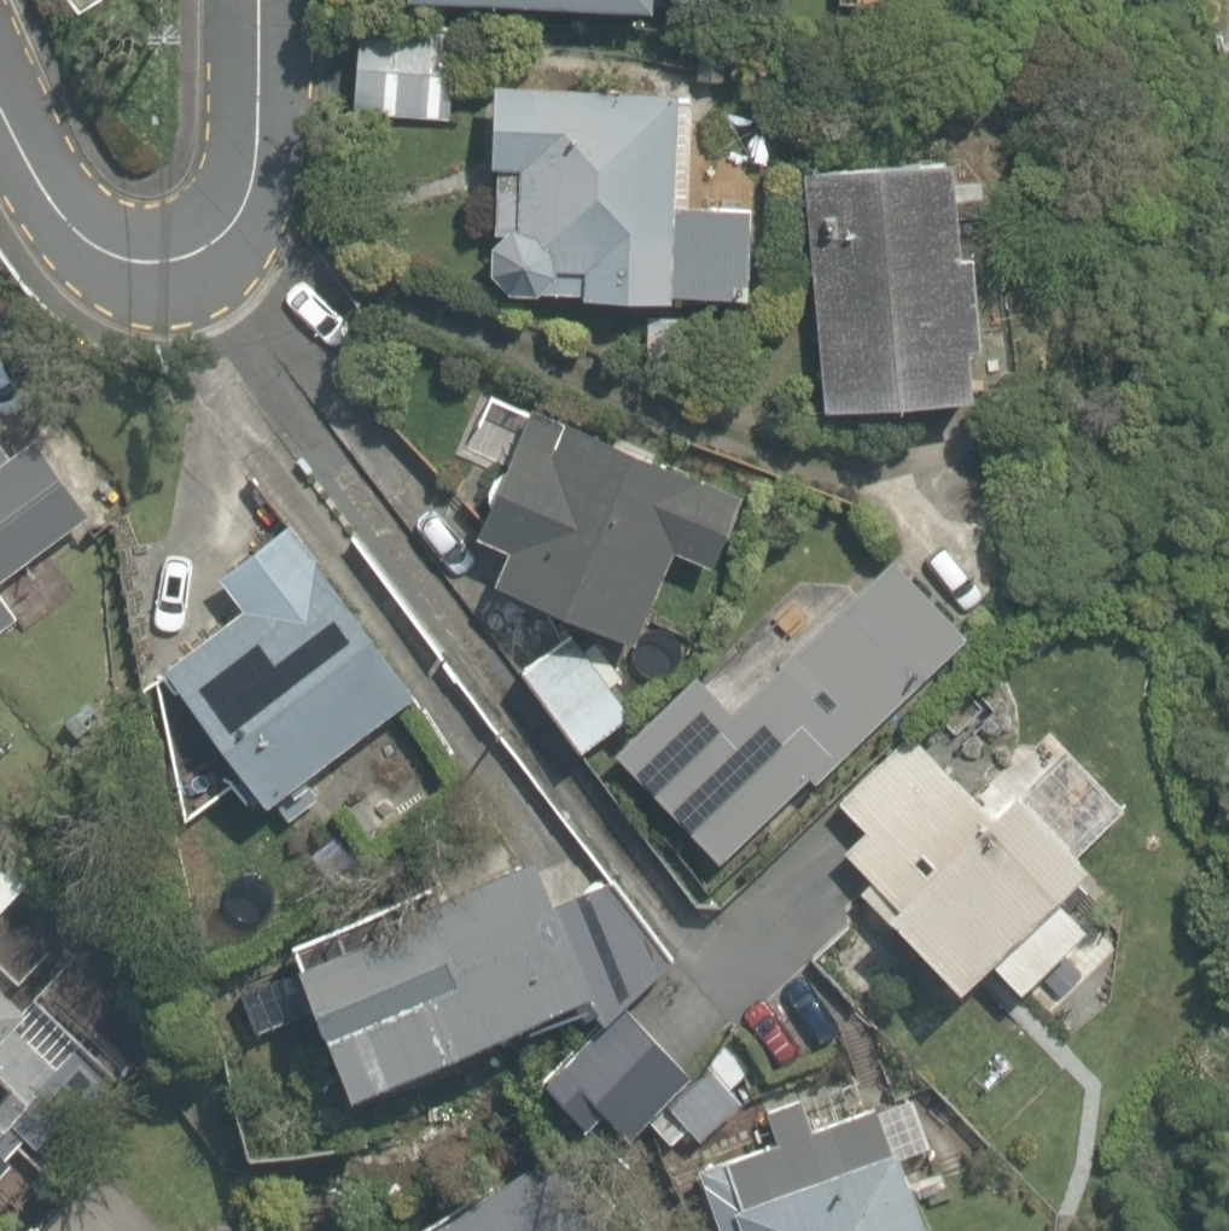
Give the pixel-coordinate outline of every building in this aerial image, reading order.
[(420,17),(683,30),(684,0),(421,0),(420,17)] [(843,10),(904,15),(906,0),(844,0),(843,10)] [(702,220),(708,117),(513,105),(501,312),(779,328),(785,225),(702,220)] [(1002,180),(828,185),(835,433),(1009,427),(1002,180)] [(95,455),(44,384),(0,416),(0,652),(34,627),(1,582),(88,519),(95,455)] [(499,603),(655,645),(675,568),(716,579),(727,536),(763,546),(778,489),(509,416),(472,554),(510,564),(499,603)] [(420,690),(310,562),(173,680),(283,807),(420,690)] [(741,717),(710,681),(625,753),(721,868),(971,659),(905,580),(741,717)] [(579,642),(534,674),(595,759),(640,727),(579,642)] [(862,898),(991,1012),(1020,979),(1053,1009),(1121,932),(1108,921),(1136,890),(1113,869),(1158,818),(1032,706),(975,771),(917,720),(845,802),(867,822),(839,854),(874,885),(862,898)] [(633,881),(555,913),(534,862),(476,887),(468,867),(306,934),(383,1120),(603,1028),(590,996),(667,963),(633,881)] [(13,1211),(115,1064),(0,984),(0,1202),(13,1211)] [(870,1066),(699,1129),(737,1230),(967,1230),(940,1158),(920,1165),(901,1114),(889,1118),(870,1066)] [(493,1174),(504,1193),(442,1230),(611,1230),(554,1137),(493,1174)] [(100,1179),(65,1220),(41,1199),(14,1230),(162,1230),(100,1179)]
